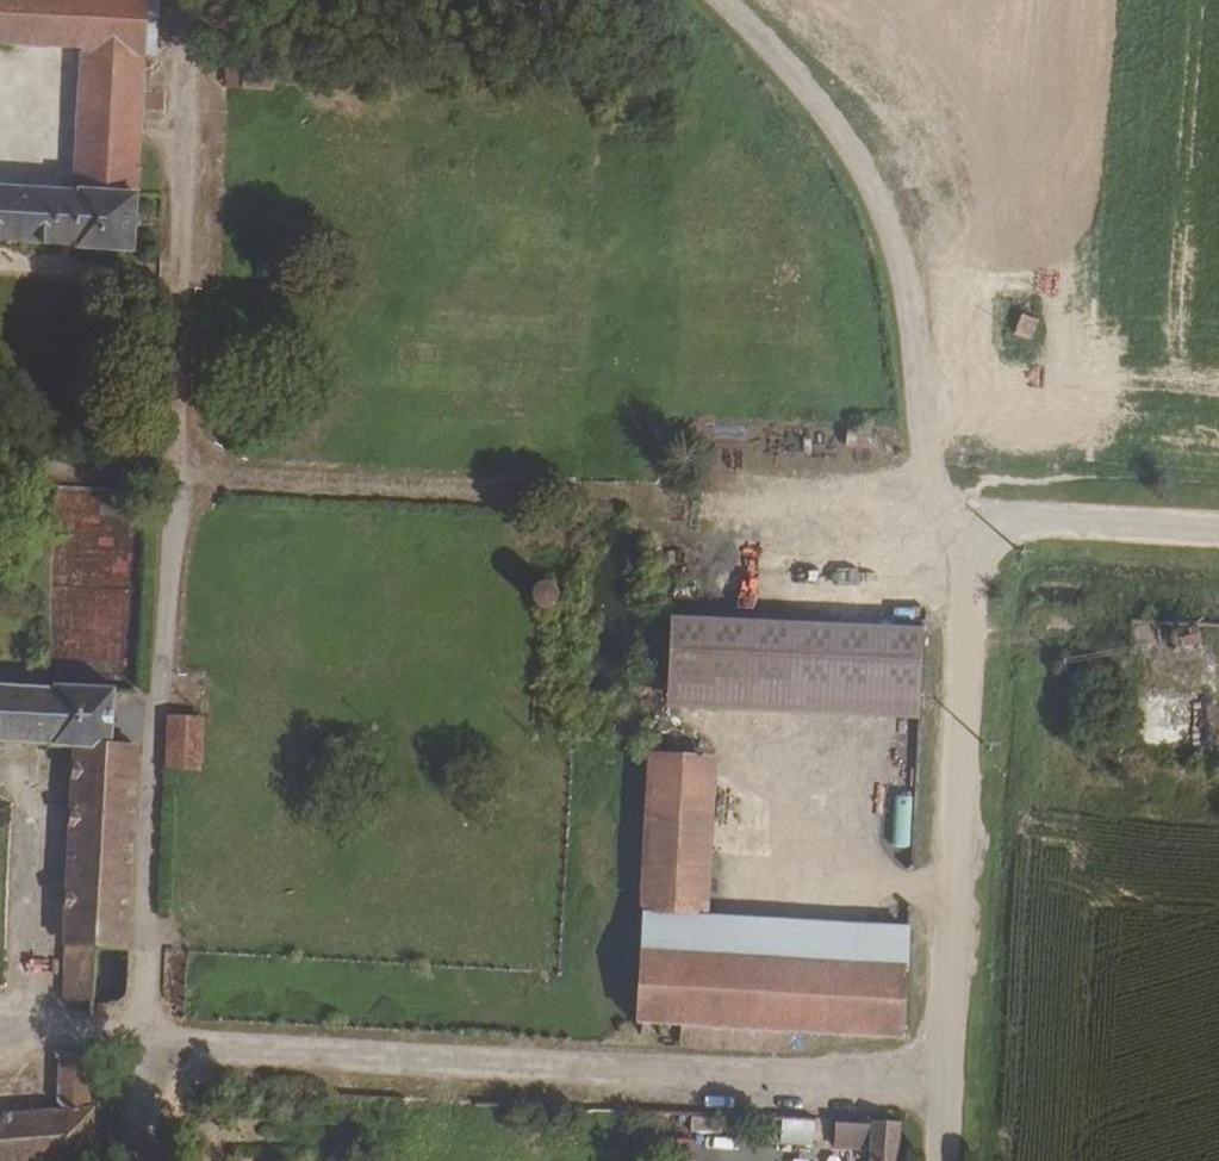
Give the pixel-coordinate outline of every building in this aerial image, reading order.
[(157,0),(0,0),(0,45),(92,49),(82,187),(0,184),(0,240),(88,245),(88,248),(149,251),(157,0)] [(1013,334),(1030,339),(1038,317),(1021,311),(1013,334)] [(594,550),(596,530),(585,528),(582,550),(594,550)] [(553,584),(532,584),(532,605),(553,605),(553,584)] [(679,691),(930,703),(933,635),(682,624),(679,691)] [(149,720),(126,720),(128,692),(0,692),(0,744),(64,746),(87,745),(75,1019),(90,1019),(91,1028),(106,1029),(112,944),(143,946),(149,720)] [(219,745),(220,715),(185,714),(183,744),(219,745)] [(218,772),(219,745),(183,744),(182,771),(218,772)] [(868,774),(868,758),(856,756),(855,772),(868,774)] [(914,1036),(919,928),(722,915),(727,769),(661,764),(649,1042),(842,1055),(843,1033),(914,1036)] [(894,795),(892,846),(908,846),(910,796),(894,795)] [(105,1158),(109,1110),(104,1108),(106,1048),(74,1047),(71,1087),(57,1087),(56,1103),(0,1109),(0,1160),(74,1160),(105,1158)] [(778,1117),(777,1144),(813,1146),(814,1119),(778,1117)] [(910,1124),(845,1119),(844,1141),(883,1143),(883,1160),(910,1160),(910,1124)]
